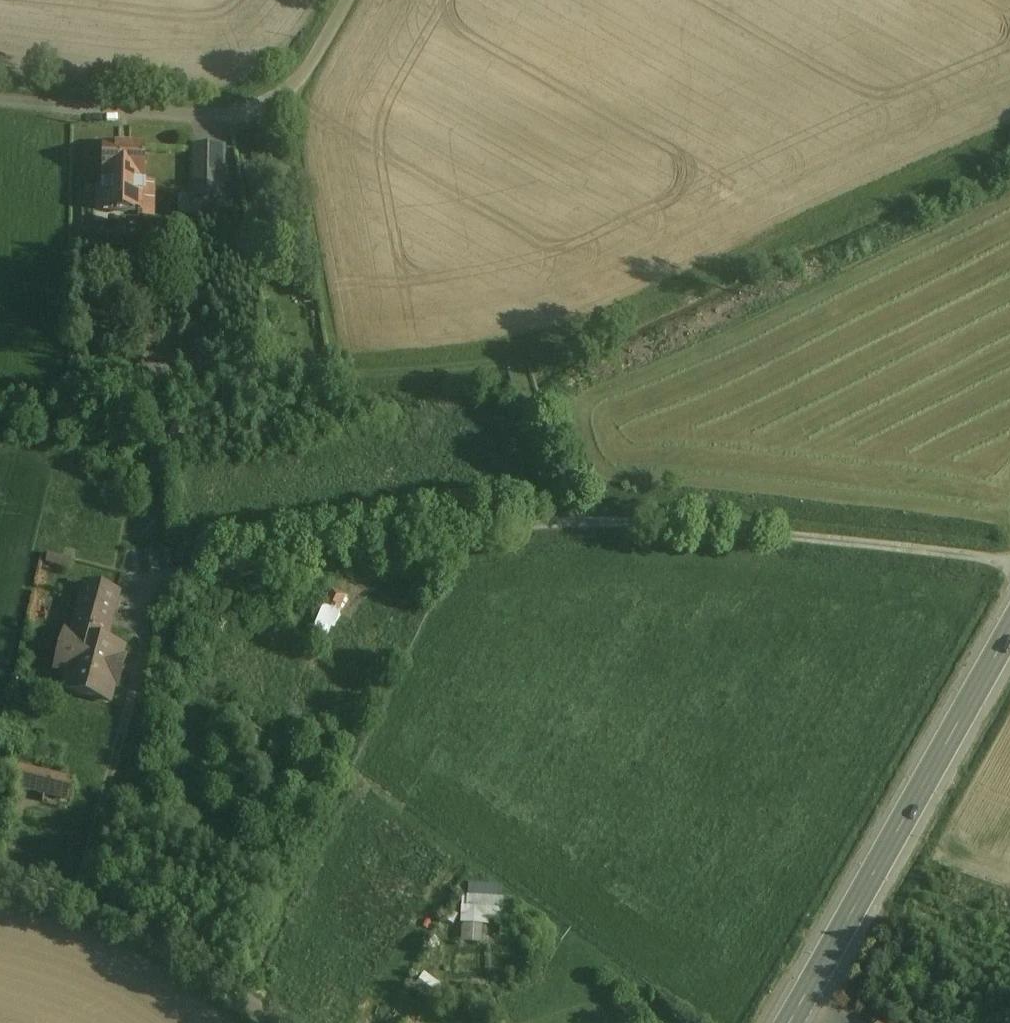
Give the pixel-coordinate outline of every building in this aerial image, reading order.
[(144,150),(103,149),(102,185),(104,185),(103,214),(143,215),(144,150)] [(221,150),(193,150),(192,200),(220,200),(221,150)] [(89,624),(85,641),(65,636),(59,657),(72,660),(64,692),(108,703),(113,686),(117,687),(117,685),(113,684),(117,669),(110,668),(112,660),(123,663),(123,661),(120,660),(122,651),(103,646),(116,596),(84,587),(75,620),(89,624)] [(332,593),(324,610),(336,615),(344,599),(332,593)] [(73,783),(19,770),(14,789),(68,803),(73,783)] [(503,896),(502,881),(470,882),(470,895),(460,895),(462,939),(482,938),(481,923),(513,921),(512,896),(503,896)] [(416,986),(430,996),(439,984),(425,974),(416,986)] [(398,1013),(392,1022),(413,1022),(398,1013)]
